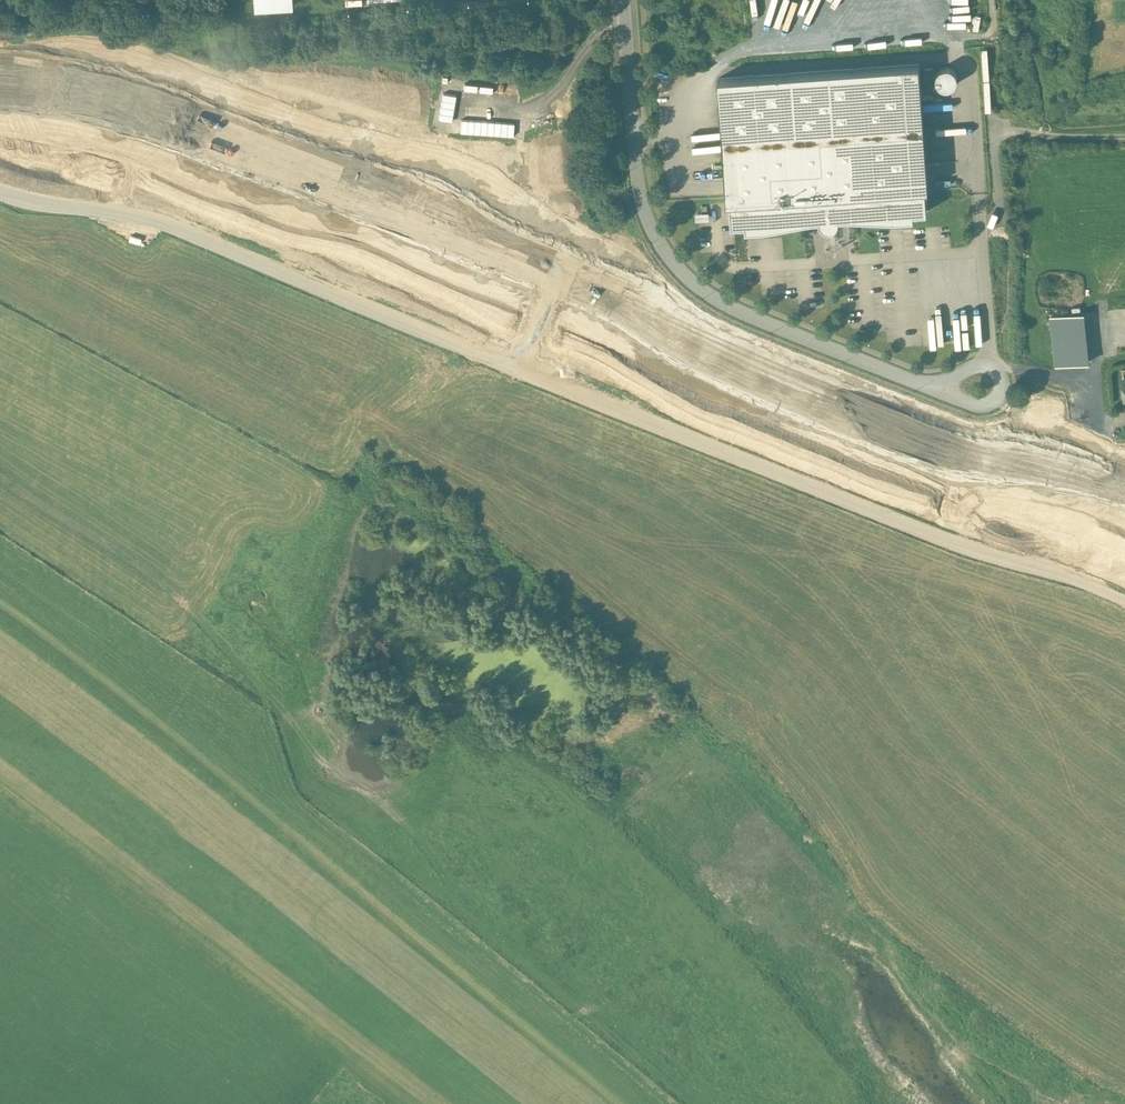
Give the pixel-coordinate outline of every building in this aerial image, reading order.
[(920,51),(717,66),(728,192),(927,179),(920,51)] [(925,86),(956,85),(955,67),(934,68),(934,67),(924,67),(925,86)] [(929,206),(927,179),(728,192),(730,223),(821,217),(822,227),(841,226),(841,220),(914,215),(914,207),(929,206)] [(1051,316),(1056,367),(1087,364),(1083,313),(1051,316)]
